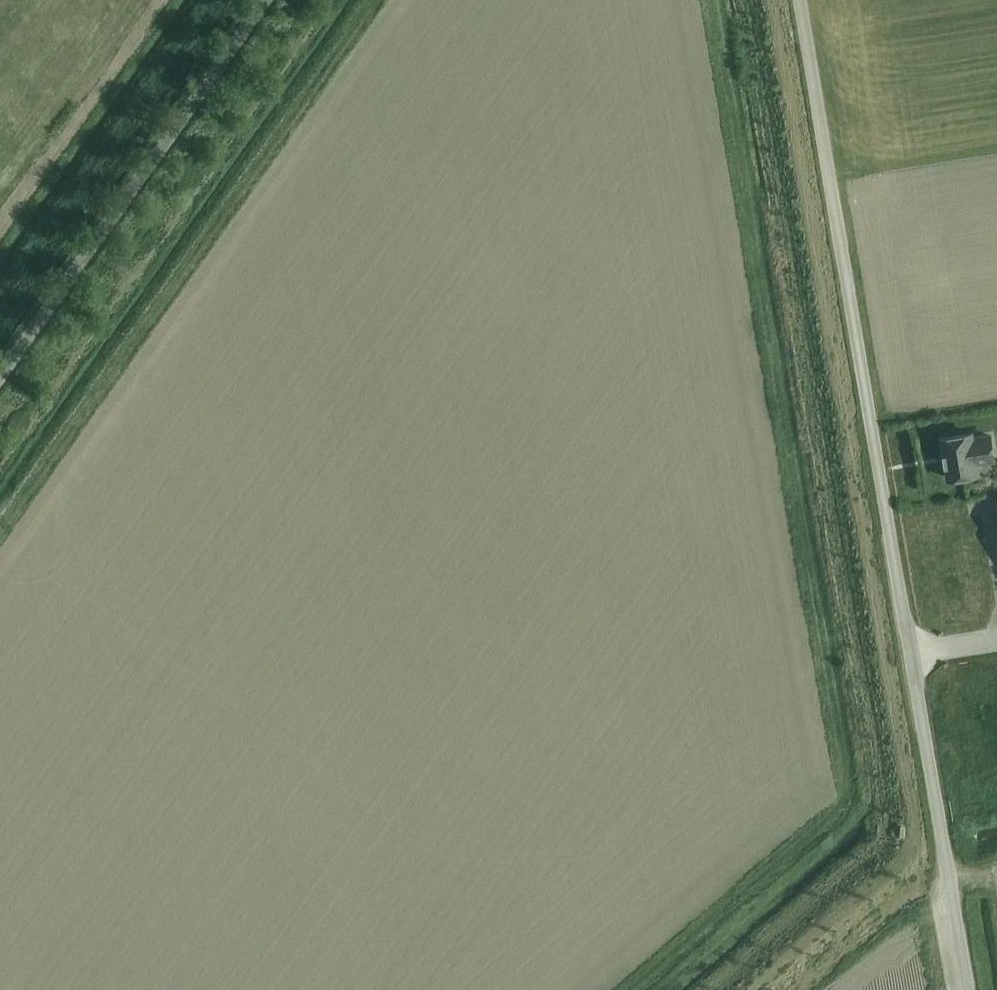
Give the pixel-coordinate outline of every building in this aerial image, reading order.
[(977,460),(994,457),(990,435),(974,438),(973,432),(941,438),(948,477),(979,472),(977,460)]
